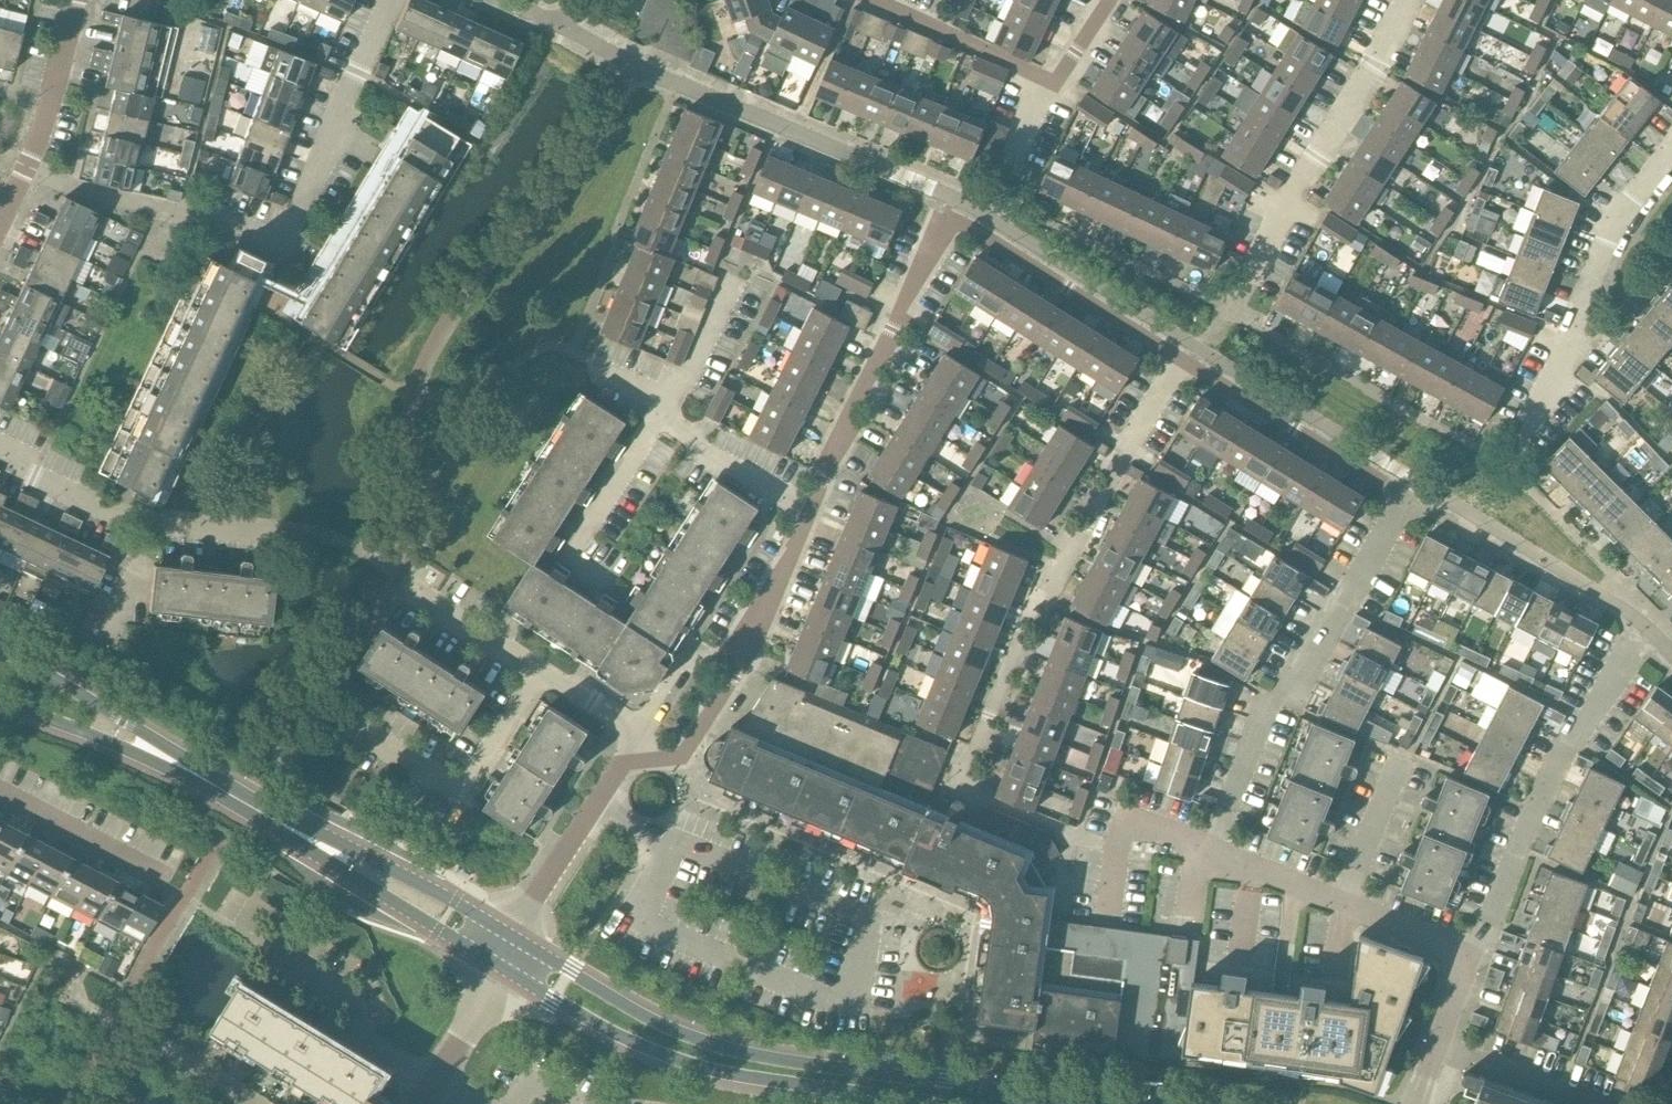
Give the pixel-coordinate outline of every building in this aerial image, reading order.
[(191,4),(200,8),(204,0),(193,0),(191,4)] [(298,2),(319,11),(324,0),(298,0),(298,2)] [(319,11),(342,22),(352,0),(324,0),(319,11)] [(394,28),(417,39),(433,2),(428,0),(407,0),(394,28)] [(735,21),(746,17),(751,32),(771,42),(783,18),(772,13),(770,9),(772,8),(769,0),(727,0),(735,21)] [(1005,21),(1041,38),(1051,17),(1016,0),(1015,0),(1005,21)] [(1059,0),(1016,0),(1051,17),(1059,0)] [(1149,4),(1185,21),(1195,0),(1151,0),(1149,4)] [(1239,8),(1248,12),(1254,0),(1242,0),(1239,8)] [(1293,21),(1338,44),(1349,22),(1314,4),(1306,0),(1303,0),(1293,21)] [(1314,4),(1349,22),(1360,1),(1358,0),(1316,0),(1314,4)] [(1439,10),(1474,27),(1485,6),(1473,0),(1444,0),(1439,10)] [(1546,10),(1550,0),(1539,0),(1536,5),(1546,10)] [(1611,3),(1632,14),(1639,0),(1612,0),(1611,3)] [(1632,14),(1653,25),(1666,0),(1639,0),(1632,14)] [(1653,25),(1671,35),(1671,0),(1666,0),(1653,25)] [(417,39),(439,48),(455,12),(433,2),(417,39)] [(972,6),(963,2),(957,14),(966,19),(972,6)] [(835,4),(829,17),(838,21),(844,8),(835,4)] [(1546,10),(1536,5),(1530,18),(1539,22),(1546,10)] [(772,42),(767,52),(789,63),(794,52),(795,53),(812,17),(788,6),(783,18),(771,42),(772,42)] [(857,25),(863,11),(854,8),(848,21),(857,25)] [(1258,9),(1251,21),(1260,26),(1267,14),(1258,9)] [(116,38),(170,51),(176,27),(180,13),(169,11),(166,24),(122,14),(102,10),(100,20),(119,24),(116,38)] [(1145,10),(1132,30),(1165,52),(1175,58),(1188,38),(1178,31),(1145,10)] [(1463,49),(1474,27),(1439,10),(1428,31),(1463,49)] [(235,25),(239,16),(226,11),(222,20),(235,25)] [(477,22),(455,12),(439,48),(460,58),(477,22)] [(239,16),(235,25),(248,30),(252,21),(239,16)] [(1232,16),(1218,37),(1228,43),(1242,23),(1232,16)] [(812,17),(795,53),(818,64),(835,28),(812,17)] [(1041,38),(1005,21),(994,44),(1030,61),(1041,38)] [(460,58),(482,68),(498,32),(477,22),(460,58)] [(892,39),(898,26),(889,22),(884,36),(892,39)] [(15,65),(23,32),(0,26),(0,67),(13,70),(15,65)] [(907,30),(898,26),(892,39),(901,43),(907,30)] [(1290,26),(1277,47),(1286,53),(1320,74),(1333,53),(1290,26)] [(280,42),(284,32),(271,28),(267,37),(280,42)] [(1132,30),(1118,50),(1159,77),(1162,71),(1155,66),(1165,52),(1132,30)] [(1428,31),(1417,52),(1453,70),(1463,49),(1428,31)] [(284,32),(280,42),(293,47),(297,37),(284,32)] [(505,78),(521,42),(498,32),(482,68),(505,78)] [(232,47),(243,51),(248,39),(237,35),(232,47)] [(1239,37),(1233,47),(1242,53),(1248,43),(1239,37)] [(165,74),(170,51),(116,38),(113,51),(93,47),(91,56),(165,74)] [(933,41),(928,54),(936,58),(942,44),(933,41)] [(321,42),(315,55),(325,59),(330,46),(321,42)] [(1531,56),(1540,61),(1547,48),(1538,43),(1531,56)] [(942,44),(936,58),(945,61),(951,48),(942,44)] [(268,45),(259,68),(269,72),(306,86),(315,63),(278,49),(268,45)] [(1233,66),(1242,53),(1233,47),(1224,61),(1233,66)] [(1159,77),(1118,50),(1105,70),(1138,92),(1147,78),(1154,83),(1159,77)] [(1453,70),(1417,52),(1406,74),(1442,92),(1453,70)] [(1308,94),(1320,74),(1286,53),(1274,73),(1308,94)] [(159,96),(165,74),(91,56),(89,66),(108,71),(104,86),(115,88),(115,87),(143,94),(143,92),(154,95),(159,96)] [(1540,61),(1531,56),(1525,69),(1534,73),(1540,61)] [(839,105),(855,68),(832,58),(817,95),(839,105)] [(981,75),(986,61),(978,58),(972,71),(981,75)] [(1569,59),(1558,73),(1565,79),(1576,65),(1569,59)] [(1202,60),(1195,72),(1206,79),(1213,68),(1202,60)] [(986,61),(981,75),(1004,84),(1009,71),(986,61)] [(380,62),(374,75),(383,79),(389,66),(380,62)] [(217,79),(227,81),(230,68),(220,65),(217,79)] [(333,70),(323,66),(320,65),(317,75),(330,80),(333,70)] [(839,105),(861,114),(877,77),(855,68),(839,105)] [(1105,70),(1092,91),(1125,113),(1134,119),(1148,98),(1138,92),(1105,70)] [(261,94),(298,108),(306,86),(269,72),(261,94)] [(1197,92),(1206,79),(1195,72),(1186,84),(1197,92)] [(1295,115),(1308,94),(1274,73),(1261,94),(1295,115)] [(1615,94),(1646,119),(1661,100),(1630,76),(1615,94)] [(899,86),(877,77),(861,114),(883,123),(899,86)] [(1213,77),(1206,88),(1216,94),(1222,83),(1213,77)] [(227,81),(217,79),(213,93),(223,95),(227,81)] [(1390,101),(1423,123),(1436,102),(1403,81),(1390,101)] [(1540,97),(1547,102),(1557,89),(1550,83),(1540,97)] [(414,100),(420,91),(408,84),(402,93),(414,100)] [(899,86),(883,123),(906,132),(921,95),(899,86)] [(1510,99),(1519,103),(1525,91),(1516,86),(1510,99)] [(115,88),(109,110),(148,119),(154,95),(143,92),(143,94),(115,87),(115,88)] [(1207,107),(1216,94),(1206,88),(1198,101),(1207,107)] [(420,91),(414,100),(426,107),(431,98),(420,91)] [(252,117),(289,131),(298,108),(261,94),(252,117)] [(1282,135),(1295,115),(1261,94),(1249,114),(1282,135)] [(1615,94),(1599,114),(1630,138),(1646,119),(1615,94)] [(943,105),(921,95),(906,132),(928,141),(943,105)] [(1098,120),(1106,108),(1085,95),(1077,107),(1098,120)] [(1547,102),(1540,97),(1529,110),(1536,116),(1547,102)] [(1519,103),(1510,99),(1504,111),(1513,116),(1519,103)] [(1176,100),(1169,112),(1178,118),(1186,107),(1176,100)] [(1410,143),(1423,123),(1390,101),(1377,121),(1410,143)] [(928,141),(950,150),(965,114),(943,105),(928,141)] [(199,122),(203,108),(193,106),(189,119),(199,122)] [(282,311),(345,349),(470,144),(408,106),(282,311)] [(1671,121),(1671,109),(1668,106),(1662,113),(1671,121)] [(678,131),(714,146),(724,123),(687,108),(678,131)] [(1106,108),(1098,120),(1106,126),(1114,114),(1106,108)] [(455,125),(461,116),(449,109),(443,118),(455,125)] [(142,143),(148,119),(109,110),(104,133),(142,143)] [(205,126),(215,128),(218,115),(208,112),(205,126)] [(1170,131),(1178,118),(1169,112),(1160,124),(1170,131)] [(965,114),(950,150),(973,160),(988,123),(965,114)] [(1270,155),(1282,135),(1249,114),(1236,134),(1270,155)] [(1599,114),(1585,132),(1616,157),(1630,138),(1599,114)] [(461,116),(455,125),(467,132),(472,123),(461,116)] [(289,131),(252,117),(244,139),(281,153),(289,131)] [(1010,128),(992,120),(975,161),(993,168),(1010,128)] [(1397,163),(1410,143),(1377,121),(1364,141),(1397,163)] [(1528,127),(1520,121),(1509,135),(1516,141),(1528,127)] [(215,128),(205,126),(202,139),(212,142),(215,128)] [(1492,143),(1498,130),(1489,126),(1483,138),(1492,143)] [(1140,143),(1146,134),(1134,127),(1128,135),(1140,143)] [(705,168),(714,146),(678,131),(669,153),(705,168)] [(1585,132),(1570,151),(1601,176),(1616,157),(1585,132)] [(104,133),(98,156),(136,166),(142,143),(104,133)] [(1146,134),(1140,143),(1152,151),(1158,142),(1146,134)] [(1188,154),(1194,145),(1181,138),(1175,134),(1169,142),(1176,146),(1188,154)] [(1270,155),(1236,134),(1223,155),(1257,176),(1270,155)] [(181,152),(191,154),(194,141),(185,138),(181,152)] [(235,161),(273,175),(281,153),(244,139),(235,161)] [(1384,183),(1397,163),(1364,141),(1351,161),(1384,183)] [(1194,145),(1188,154),(1200,161),(1206,153),(1194,145)] [(748,160),(757,164),(763,151),(753,146),(748,160)] [(201,149),(198,158),(206,161),(208,152),(201,149)] [(1601,176),(1570,151),(1555,171),(1585,195),(1601,176)] [(191,154),(181,152),(178,166),(188,168),(191,154)] [(696,190),(705,168),(669,153),(659,175),(696,190)] [(1039,190),(1061,200),(1078,164),(1055,154),(1039,190)] [(754,191),(777,201),(792,164),(769,155),(754,191)] [(92,181),(98,182),(131,190),(136,166),(98,156),(92,181)] [(757,164),(748,160),(742,173),(752,177),(757,164)] [(227,185),(264,199),(273,175),(235,161),(227,185)] [(1371,203),(1376,194),(1384,183),(1351,161),(1338,181),(1371,203)] [(814,173),(792,164),(777,201),(799,210),(814,173)] [(1061,200),(1083,210),(1099,174),(1078,164),(1061,200)] [(1226,183),(1234,170),(1226,165),(1218,178),(1226,183)] [(1464,178),(1473,184),(1481,172),(1472,166),(1464,178)] [(1490,166),(1483,183),(1492,186),(1498,170),(1490,166)] [(1234,170),(1226,183),(1248,196),(1255,183),(1234,170)] [(799,210),(821,219),(836,182),(814,173),(799,210)] [(1083,210),(1104,220),(1121,184),(1099,174),(1083,210)] [(1271,174),(1266,182),(1278,189),(1283,181),(1271,174)] [(659,175),(650,197),(687,212),(696,190),(659,175)] [(1473,184),(1464,178),(1457,190),(1465,196),(1473,184)] [(1371,203),(1338,181),(1326,199),(1314,192),(1309,200),(1321,208),(1324,202),(1357,223),(1371,203)] [(821,219),(843,228),(858,192),(836,182),(821,219)] [(1104,220),(1126,231),(1143,195),(1121,184),(1104,220)] [(180,201),(182,191),(168,188),(166,198),(180,201)] [(1544,188),(1534,211),(1571,226),(1580,202),(1544,188)] [(273,191),(269,200),(282,205),(286,196),(273,191)] [(733,191),(728,204),(738,208),(743,195),(733,191)] [(880,201),(865,195),(858,192),(843,228),(865,237),(880,201)] [(1164,205),(1147,241),(1169,251),(1186,215),(1185,215),(1191,202),(1171,193),(1165,205),(1164,205)] [(1126,231),(1147,241),(1164,205),(1143,195),(1126,231)] [(54,219),(90,236),(101,213),(65,196),(54,219)] [(1472,212),(1480,215),(1487,200),(1478,196),(1472,212)] [(650,197),(641,219),(678,234),(687,212),(650,197)] [(880,201),(865,237),(888,247),(903,210),(880,201)] [(728,204),(723,218),(733,222),(738,208),(728,204)] [(1438,218),(1447,224),(1455,212),(1446,206),(1438,218)] [(49,216),(36,210),(32,220),(45,226),(49,216)] [(1571,226),(1534,211),(1525,233),(1562,248),(1571,226)] [(1480,215),(1472,212),(1465,228),(1474,231),(1474,230),(1488,235),(1492,222),(1480,217),(1480,215)] [(1342,239),(1350,226),(1331,214),(1323,226),(1342,239)] [(1191,261),(1207,225),(1186,215),(1169,251),(1191,261)] [(1447,224),(1438,218),(1430,230),(1439,235),(1447,224)] [(80,257),(90,236),(54,219),(44,240),(80,257)] [(669,255),(678,234),(641,219),(632,242),(638,244),(669,256),(669,255)] [(1207,225),(1191,261),(1213,271),(1230,235),(1207,225)] [(1350,226),(1342,239),(1350,244),(1358,231),(1350,226)] [(130,228),(126,237),(138,243),(143,234),(130,228)] [(1517,255),(1553,270),(1562,248),(1525,233),(1517,255)] [(711,248),(721,252),(726,238),(717,235),(711,248)] [(755,254),(759,244),(745,239),(742,248),(755,254)] [(70,279),(80,257),(44,240),(38,253),(20,244),(16,253),(19,255),(29,259),(34,262),(70,279)] [(1461,240),(1454,256),(1463,260),(1469,243),(1461,240)] [(1312,243),(1305,256),(1317,262),(1324,250),(1312,243)] [(629,266),(666,281),(675,258),(669,255),(669,256),(638,244),(629,266)] [(759,244),(755,254),(768,259),(772,250),(759,244)] [(1383,260),(1389,252),(1377,244),(1372,252),(1383,260)] [(228,266),(202,254),(200,253),(98,471),(158,499),(157,502),(144,500),(143,508),(161,509),(277,262),(275,262),(274,264),(237,246),(228,266)] [(721,252),(711,248),(706,261),(715,265),(721,252)] [(1389,252),(1383,260),(1395,268),(1401,259),(1389,252)] [(29,259),(19,255),(16,253),(12,262),(25,268),(29,259)] [(129,261),(113,254),(106,269),(121,277),(129,261)] [(1508,278),(1544,292),(1553,270),(1517,255),(1508,278)] [(977,256),(975,258),(956,290),(977,303),(998,269),(977,256)] [(59,301),(70,279),(34,262),(23,284),(59,301)] [(657,303),(666,281),(629,266),(620,288),(657,303)] [(845,285),(851,272),(844,268),(837,281),(845,285)] [(787,269),(782,279),(808,291),(812,281),(787,269)] [(977,303),(997,316),(1018,282),(998,269),(977,303)] [(119,277),(106,271),(103,276),(105,282),(114,286),(119,277)] [(1295,271),(1294,272),(1275,305),(1297,317),(1316,283),(1295,271)] [(851,272),(845,285),(868,297),(874,283),(851,272)] [(1422,289),(1426,279),(1412,274),(1408,283),(1422,289)] [(1544,292),(1508,278),(1506,281),(1498,278),(1492,295),(1500,298),(1498,301),(1535,316),(1544,292)] [(1426,279),(1422,289),(1435,294),(1439,285),(1426,279)] [(997,316),(1017,328),(1038,294),(1018,282),(997,316)] [(105,283),(100,293),(110,298),(115,288),(105,283)] [(1337,294),(1316,283),(1297,317),(1318,329),(1337,294)] [(12,294),(8,303),(13,306),(49,323),(59,327),(69,306),(59,301),(23,284),(17,297),(12,294)] [(699,284),(695,293),(709,298),(712,290),(699,284)] [(1671,318),(1671,285),(1671,284),(1661,296),(1657,293),(1651,301),(1671,318)] [(620,288),(611,310),(648,325),(657,303),(620,288)] [(8,303),(12,294),(0,289),(0,300),(8,303)] [(1467,307),(1471,297),(1458,292),(1454,301),(1467,307)] [(705,307),(709,298),(695,293),(692,302),(705,307)] [(1017,328),(1037,341),(1058,307),(1038,294),(1017,328)] [(1358,306),(1337,294),(1318,329),(1339,341),(1358,306)] [(1358,306),(1339,341),(1360,352),(1379,318),(1384,308),(1363,296),(1358,306)] [(1471,297),(1467,307),(1480,312),(1484,302),(1471,297)] [(766,310),(775,315),(782,302),(772,298),(766,310)] [(865,330),(874,312),(848,299),(839,317),(865,330)] [(1670,347),(1671,344),(1671,318),(1651,301),(1645,308),(1648,311),(1639,322),(1670,347)] [(39,344),(49,323),(13,306),(3,327),(39,344)] [(804,329),(839,347),(850,325),(815,307),(804,329)] [(1037,341),(1057,353),(1079,320),(1058,307),(1037,341)] [(648,325),(611,310),(601,332),(638,348),(648,325)] [(775,315),(766,310),(760,323),(769,327),(775,315)] [(1562,315),(1548,310),(1544,319),(1558,325),(1562,315)] [(1509,328),(1514,314),(1505,311),(1500,324),(1509,328)] [(681,313),(676,326),(681,328),(694,333),(700,320),(681,313)] [(1514,314),(1509,328),(1532,337),(1537,323),(1514,314)] [(1360,352),(1381,364),(1400,329),(1379,318),(1360,352)] [(1057,353),(1078,366),(1099,333),(1079,320),(1057,353)] [(949,347),(957,334),(936,321),(928,333),(949,347)] [(1655,365),(1670,347),(1639,322),(1630,333),(1627,330),(1621,338),(1655,365)] [(39,344),(3,327),(0,334),(0,352),(29,366),(39,344)] [(677,337),(691,342),(694,333),(681,328),(677,337)] [(804,329),(793,350),(829,368),(839,347),(804,329)] [(1381,364),(1402,375),(1421,341),(1400,329),(1381,364)] [(60,354),(81,365),(91,343),(70,333),(60,354)] [(1078,366),(1098,379),(1119,345),(1099,333),(1078,366)] [(957,334),(949,347),(957,352),(965,339),(957,334)] [(691,342),(677,337),(668,359),(681,365),(691,342)] [(1639,384),(1655,365),(1621,338),(1615,345),(1618,348),(1609,359),(1639,384)] [(745,353),(754,357),(760,345),(751,340),(745,353)] [(1442,352),(1421,341),(1402,375),(1422,387),(1442,352)] [(1119,392),(1140,358),(1119,345),(1098,379),(1119,392)] [(793,350),(782,372),(818,390),(829,368),(793,350)] [(19,387),(29,366),(0,352),(0,379),(19,387)] [(1422,387),(1443,398),(1463,364),(1442,352),(1422,387)] [(754,357),(745,353),(738,366),(748,370),(754,357)] [(933,374),(967,395),(980,374),(946,353),(933,374)] [(1007,371),(983,355),(976,365),(1000,381),(1007,371)] [(1639,384),(1609,359),(1600,370),(1596,367),(1592,372),(1584,365),(1577,374),(1590,384),(1594,379),(1624,403),(1639,384)] [(1443,398),(1464,410),(1483,375),(1463,364),(1443,398)] [(782,372),(772,393),(807,411),(818,390),(782,372)] [(954,415),(967,395),(933,374),(921,394),(954,415)] [(1483,375),(1464,410),(1486,422),(1505,387),(1483,375)] [(8,410),(19,387),(0,379),(0,406),(8,410)] [(60,381),(50,402),(61,407),(71,387),(60,381)] [(1047,396),(1024,381),(1018,390),(1041,405),(1047,396)] [(718,393),(731,399),(735,391),(722,384),(718,393)] [(731,399),(718,393),(706,415),(719,421),(731,399)] [(797,432),(807,411),(772,393),(761,414),(797,432)] [(942,435),(954,415),(921,394),(908,414),(942,435)] [(506,506),(503,512),(508,515),(494,537),(533,562),(536,563),(547,546),(552,549),(561,536),(555,533),(577,499),(583,503),(591,489),(586,486),(607,452),(613,456),(622,443),(616,439),(628,421),(586,395),(572,416),(567,413),(563,418),(569,422),(542,463),(536,459),(533,465),(538,468),(512,510),(506,506)] [(1180,430),(1201,442),(1221,409),(1200,396),(1180,430)] [(1600,407),(1613,419),(1619,413),(1607,400),(1600,407)] [(996,433),(1011,408),(1002,402),(986,427),(996,433)] [(1070,423),(1078,410),(1070,405),(1062,418),(1070,423)] [(1201,442),(1221,455),(1242,421),(1221,409),(1201,442)] [(1601,409),(1590,420),(1598,428),(1609,418),(1601,409)] [(1078,410),(1070,423),(1091,436),(1096,428),(1099,423),(1078,410)] [(797,432),(761,414),(750,436),(786,454),(797,432)] [(908,414),(895,434),(929,455),(942,435),(908,414)] [(1630,438),(1637,431),(1624,418),(1618,425),(1630,438)] [(1221,455),(1241,467),(1262,434),(1242,421),(1221,455)] [(1047,445),(1081,466),(1093,448),(1104,455),(1109,447),(1097,439),(1094,445),(1060,424),(1047,445)] [(1657,445),(1667,453),(1671,447),(1671,427),(1657,445)] [(1543,463),(1539,467),(1547,476),(1550,472),(1560,482),(1588,454),(1598,445),(1581,428),(1571,438),(1570,437),(1556,451),(1543,464),(1543,463)] [(1004,431),(997,443),(1006,449),(1013,436),(1004,431)] [(895,434),(883,454),(916,475),(929,455),(895,434)] [(1282,446),(1262,434),(1241,467),(1262,480),(1282,446)] [(977,441),(962,465),(972,471),(987,447),(977,441)] [(1646,441),(1639,447),(1640,448),(1651,459),(1657,453),(1646,441)] [(997,443),(989,455),(999,461),(1006,449),(997,443)] [(1047,445),(1035,465),(1068,487),(1081,466),(1047,445)] [(1262,480),(1282,492),(1303,459),(1282,446),(1262,480)] [(1657,453),(1651,459),(1652,461),(1663,472),(1669,465),(1657,453)] [(916,475),(883,454),(869,475),(903,496),(916,475)] [(1605,471),(1588,454),(1560,482),(1570,492),(1567,496),(1574,502),(1605,471)] [(1175,485),(1183,472),(1161,459),(1154,472),(1175,485)] [(1323,471),(1303,459),(1282,492),(1302,505),(1323,471)] [(1035,465),(1022,486),(1055,507),(1068,487),(1035,465)] [(1129,499),(1164,518),(1175,496),(1141,478),(1144,471),(1132,465),(1127,473),(1139,480),(1129,499)] [(1302,505),(1323,517),(1344,484),(1323,471),(1302,505)] [(1622,488),(1605,471),(1574,502),(1581,509),(1584,506),(1594,516),(1622,488)] [(979,472),(971,484),(980,490),(988,478),(979,472)] [(1183,472),(1175,485),(1183,490),(1191,477),(1183,472)] [(627,622),(668,648),(682,628),(687,631),(691,626),(685,622),(710,585),(715,588),(724,575),(718,572),(740,538),(746,542),(754,529),(749,525),(760,507),(719,480),(705,502),(699,499),(696,504),(701,507),(675,549),(669,545),(666,551),(671,554),(647,592),(641,588),(633,601),(638,605),(627,622)] [(950,481),(935,506),(946,512),(961,488),(950,481)] [(1344,484),(1323,517),(1344,530),(1365,497),(1344,484)] [(1055,507),(1022,486),(1009,507),(1042,528),(1055,507)] [(1639,505),(1622,488),(1594,516),(1604,526),(1601,529),(1608,536),(1639,505)] [(898,505),(864,491),(862,490),(852,513),(889,528),(898,505)] [(24,508),(30,495),(21,491),(15,504),(24,508)] [(1215,510),(1221,501),(1209,494),(1203,502),(1215,510)] [(30,495),(24,508),(32,512),(39,500),(30,495)] [(1153,539),(1164,518),(1129,499),(1118,520),(1153,539)] [(1221,501),(1215,510),(1227,517),(1233,509),(1221,501)] [(1,504),(0,503),(0,547),(4,549),(21,513),(1,504)] [(1639,505),(1608,536),(1615,543),(1618,539),(1629,550),(1656,522),(1639,505)] [(67,529),(73,516),(64,511),(58,524),(67,529)] [(4,549),(26,559),(43,524),(21,513),(4,549)] [(880,550),(889,528),(852,513),(843,535),(880,550)] [(73,516),(67,529),(76,533),(82,520),(73,516)] [(1256,535),(1261,526),(1249,519),(1244,527),(1256,535)] [(1141,560),(1153,539),(1118,520),(1106,541),(1141,560)] [(1629,550),(1639,560),(1636,564),(1643,570),(1671,541),(1671,538),(1656,522),(1629,550)] [(43,524),(26,559),(22,569),(43,579),(64,534),(43,524)] [(1261,526),(1256,535),(1268,542),(1273,534),(1261,526)] [(1225,535),(1217,548),(1225,553),(1227,554),(1235,540),(1239,533),(1230,527),(1225,535)] [(927,530),(917,556),(927,560),(938,535),(927,530)] [(107,532),(101,545),(110,549),(116,536),(107,532)] [(86,544),(64,534),(43,579),(64,589),(69,580),(86,544)] [(1431,581),(1449,546),(1427,534),(1409,569),(1431,581)] [(870,572),(880,550),(843,535),(834,557),(870,572)] [(943,537),(933,563),(944,567),(954,541),(943,537)] [(1248,538),(1240,551),(1256,561),(1264,547),(1248,538)] [(1130,581),(1141,560),(1106,541),(1095,562),(1130,581)] [(1643,570),(1649,577),(1653,574),(1663,584),(1671,575),(1671,541),(1643,570)] [(1297,560),(1304,547),(1296,542),(1289,555),(1297,560)] [(86,544),(69,580),(92,590),(108,554),(86,544)] [(982,567),(1019,582),(1028,559),(992,544),(982,567)] [(1431,581),(1452,592),(1471,557),(1449,546),(1431,581)] [(1191,559),(1199,565),(1207,553),(1198,547),(1191,559)] [(1304,547),(1297,560),(1318,573),(1326,560),(1304,547)] [(1217,548),(1208,564),(1216,569),(1225,553),(1217,548)] [(269,623),(275,577),(249,574),(251,561),(240,559),(238,573),(190,568),(191,554),(180,553),(179,566),(154,564),(148,610),(269,623)] [(1309,575),(1303,571),(1276,555),(1263,576),(1296,596),(1296,597),(1304,584),(1309,575)] [(861,594),(870,572),(834,557),(825,579),(861,594)] [(1452,592),(1474,603),(1492,568),(1471,557),(1452,592)] [(1199,565),(1191,559),(1183,572),(1192,577),(1199,565)] [(657,685),(661,679),(670,665),(661,659),(668,648),(627,622),(612,612),(615,606),(602,597),(598,603),(565,581),(569,576),(555,567),(552,573),(536,563),(533,562),(507,602),(529,616),(525,622),(531,625),(535,620),(576,647),(572,652),(575,654),(578,656),(581,650),(613,671),(608,678),(628,691),(657,685)] [(1119,602),(1130,581),(1095,562),(1084,583),(1119,602)] [(982,567),(973,589),(1010,604),(1019,582),(982,567)] [(1474,603),(1495,614),(1513,579),(1492,568),(1474,603)] [(908,574),(898,599),(894,598),(890,608),(905,614),(919,578),(908,574)] [(1192,589),(1200,594),(1209,580),(1201,575),(1192,589)] [(1309,575),(1304,584),(1312,589),(1325,597),(1330,588),(1317,580),(1309,575)] [(1663,584),(1671,593),(1671,575),(1663,584)] [(1284,617),(1296,596),(1263,576),(1250,597),(1284,617)] [(852,616),(861,594),(825,579),(816,601),(852,616)] [(1495,614),(1516,625),(1534,590),(1513,579),(1495,614)] [(925,580),(915,607),(925,611),(936,584),(925,580)] [(1119,602),(1084,583),(1072,605),(1107,624),(1119,602)] [(1166,600),(1175,606),(1182,594),(1173,588),(1166,600)] [(1000,626),(1010,604),(973,589),(964,611),(1000,626)] [(1200,594),(1192,589),(1183,604),(1191,609),(1200,594)] [(1516,625),(1537,636),(1555,601),(1534,590),(1516,625)] [(1271,637),(1272,637),(1284,617),(1250,597),(1238,617),(1271,637)] [(1175,606),(1166,600),(1158,613),(1167,618),(1175,606)] [(843,638),(844,637),(852,616),(816,601),(806,623),(843,638)] [(1537,636),(1558,647),(1576,612),(1555,601),(1537,636)] [(1403,618),(1387,610),(1383,619),(1400,626),(1403,618)] [(991,648),(996,637),(1000,626),(964,611),(955,633),(991,648)] [(1576,612),(1558,647),(1581,658),(1599,624),(1576,612)] [(1355,649),(1390,667),(1402,645),(1368,627),(1371,621),(1356,613),(1351,623),(1361,628),(1358,634),(1362,636),(1355,649)] [(1057,639),(1094,653),(1103,630),(1066,616),(1057,639)] [(1176,616),(1167,631),(1175,636),(1184,621),(1176,616)] [(1238,617),(1225,638),(1259,658),(1271,637),(1238,617)] [(891,618),(880,645),(891,649),(902,622),(891,618)] [(834,660),(843,638),(806,623),(797,645),(834,660)] [(1157,640),(1158,637),(1162,627),(1152,623),(1147,637),(1157,640)] [(1428,639),(1429,637),(1432,631),(1417,624),(1413,632),(1428,639)] [(462,730),(466,724),(487,692),(465,678),(473,666),(464,660),(456,672),(415,645),(423,634),(413,628),(406,639),(385,625),(359,664),(462,730)] [(907,625),(897,651),(907,655),(917,629),(907,625)] [(1432,631),(1429,637),(1428,639),(1444,646),(1448,638),(1432,631)] [(982,670),(991,648),(955,633),(945,655),(982,670)] [(1259,658),(1225,638),(1212,659),(1246,679),(1259,658)] [(1049,661),(1086,675),(1094,653),(1057,639),(1049,661)] [(1136,671),(1134,678),(1143,681),(1145,674),(1150,661),(1181,671),(1185,656),(1146,643),(1142,654),(1136,671)] [(1472,659),(1476,651),(1460,644),(1456,652),(1472,659)] [(834,660),(797,645),(788,668),(824,683),(834,660)] [(1390,667),(1355,649),(1349,661),(1345,659),(1340,668),(1379,688),(1390,667)] [(1476,651),(1472,659),(1487,666),(1491,658),(1476,651)] [(973,692),(982,670),(945,655),(936,677),(973,692)] [(1122,664),(1131,667),(1134,658),(1125,655),(1122,664)] [(1040,683),(1077,698),(1086,675),(1049,661),(1040,683)] [(873,662),(861,689),(871,693),(882,666),(873,662)] [(1193,671),(1185,695),(1222,708),(1230,684),(1224,682),(1223,682),(1226,674),(1208,664),(1203,663),(1199,673),(1193,671)] [(1515,679),(1519,670),(1504,663),(1500,672),(1515,679)] [(1131,667),(1122,664),(1117,677),(1127,680),(1131,667)] [(1453,682),(1466,688),(1474,672),(1461,666),(1453,682)] [(1368,709),(1379,688),(1340,668),(1336,676),(1340,679),(1333,691),(1368,709)] [(889,669),(878,696),(889,700),(899,673),(889,669)] [(1519,670),(1515,679),(1531,686),(1535,678),(1519,670)] [(1436,673),(1429,687),(1437,691),(1438,692),(1446,677),(1436,673)] [(964,714),(973,692),(936,677),(927,699),(964,714)] [(926,805),(948,751),(949,750),(843,706),(848,694),(820,683),(816,695),(774,678),(741,728),(733,725),(726,740),(711,743),(706,750),(705,759),(713,771),(710,779),(727,785),(727,793),(733,799),(741,802),(744,793),(909,861),(931,807),(926,805)] [(1032,706),(1069,720),(1077,698),(1040,683),(1032,706)] [(1451,683),(1444,695),(1442,699),(1450,703),(1451,702),(1460,706),(1467,694),(1458,689),(1459,687),(1451,683)] [(1547,683),(1544,692),(1560,699),(1564,691),(1547,683)] [(1127,701),(1135,704),(1141,688),(1132,685),(1127,701)] [(1509,685),(1498,707),(1532,726),(1544,703),(1509,685)] [(1671,708),(1671,696),(1657,686),(1634,717),(1654,732),(1671,708)] [(1429,687),(1421,703),(1429,707),(1437,691),(1429,687)] [(1368,709),(1333,691),(1327,704),(1323,702),(1317,712),(1322,714),(1323,714),(1356,731),(1388,743),(1392,733),(1364,718),(1368,709)] [(1215,730),(1222,708),(1185,695),(1177,718),(1215,730)] [(1106,709),(1116,712),(1120,699),(1111,696),(1106,709)] [(964,714),(927,699),(918,722),(954,737),(964,714)] [(1135,704),(1127,701),(1121,717),(1130,720),(1135,704)] [(484,807),(523,832),(537,810),(549,818),(555,809),(543,801),(570,760),(581,768),(587,759),(576,751),(590,730),(551,705),(484,807)] [(1023,728),(1060,742),(1069,720),(1032,706),(1023,728)] [(1532,726),(1498,707),(1487,729),(1521,747),(1532,726)] [(1562,724),(1566,715),(1553,708),(1548,717),(1562,724)] [(1654,732),(1671,745),(1671,708),(1654,732)] [(1116,712),(1106,709),(1102,722),(1111,726),(1116,712)] [(1429,725),(1437,730),(1445,714),(1436,710),(1429,725)] [(1408,730),(1416,734),(1423,719),(1415,715),(1408,730)] [(1207,753),(1215,730),(1177,718),(1169,740),(1207,753)] [(1267,834),(1275,837),(1310,851),(1320,828),(1332,833),(1336,823),(1324,817),(1342,772),(1355,778),(1359,767),(1346,762),(1356,738),(1313,721),(1267,834)] [(1437,730),(1429,725),(1421,740),(1429,745),(1437,730)] [(1023,728),(1014,750),(1051,764),(1060,742),(1023,728)] [(1117,729),(1111,746),(1120,749),(1126,732),(1117,729)] [(1510,768),(1521,747),(1487,729),(1476,750),(1510,768)] [(1416,734),(1408,730),(1399,745),(1408,749),(1416,734)] [(1199,776),(1207,753),(1169,740),(1162,763),(1199,776)] [(1091,754),(1100,758),(1105,744),(1095,741),(1091,754)] [(1111,746),(1104,767),(1117,771),(1124,750),(1120,749),(1111,746)] [(1626,759),(1612,748),(1606,756),(1621,766),(1626,759)] [(1014,750),(1006,772),(1043,787),(1051,764),(1014,750)] [(1510,768),(1476,750),(1464,772),(1499,790),(1510,768)] [(1100,758),(1091,754),(1086,768),(1096,771),(1100,758)] [(1579,789),(1615,806),(1625,784),(1591,767),(1594,761),(1578,754),(1574,764),(1584,768),(1581,774),(1585,776),(1579,789)] [(1646,784),(1651,777),(1648,775),(1653,768),(1643,761),(1638,768),(1637,767),(1632,774),(1646,784)] [(1199,776),(1162,763),(1154,787),(1191,799),(1199,776)] [(1006,772),(997,796),(1034,810),(1043,787),(1006,772)] [(1112,777),(1102,773),(1096,789),(1107,793),(1112,777)] [(1401,888),(1407,891),(1444,906),(1490,793),(1447,776),(1438,799),(1425,794),(1421,804),(1433,809),(1415,855),(1402,849),(1398,859),(1411,865),(1401,888)] [(1651,777),(1646,784),(1659,794),(1665,787),(1651,777)] [(1075,799),(1085,803),(1090,789),(1080,786),(1075,799)] [(1604,828),(1615,806),(1579,789),(1573,802),(1569,800),(1565,809),(1604,828)] [(1215,808),(1218,798),(1204,793),(1200,803),(1215,808)] [(1085,803),(1075,799),(1071,813),(1081,816),(1085,803)] [(906,869),(905,870),(908,871),(910,872),(912,873),(915,874),(919,876),(923,877),(934,882),(937,883),(939,884),(942,885),(949,888),(952,889),(952,888),(955,880),(964,859),(977,826),(965,822),(961,820),(966,809),(966,804),(962,801),(960,800),(955,800),(952,803),(948,814),(943,812),(941,811),(938,810),(935,809),(931,807),(909,861),(906,869)] [(1653,804),(1647,816),(1660,822),(1666,810),(1653,804)] [(964,859),(955,880),(980,890),(991,900),(993,914),(1051,922),(1051,919),(1056,887),(1047,885),(1036,868),(1061,854),(1050,834),(1051,832),(991,807),(983,829),(977,826),(964,859)] [(1559,833),(1594,849),(1604,828),(1565,809),(1561,818),(1565,820),(1559,833)] [(1662,844),(1670,847),(1671,843),(1671,818),(1668,827),(1662,844)] [(3,822),(0,828),(0,869),(6,872),(26,833),(3,822)] [(1641,845),(1650,849),(1657,834),(1648,830),(1641,845)] [(48,845),(26,833),(6,872),(28,883),(48,845)] [(1594,849),(1559,833),(1553,846),(1548,843),(1543,854),(1549,856),(1583,872),(1594,849)] [(71,857),(48,845),(28,883),(51,895),(71,857)] [(1650,849),(1641,845),(1634,860),(1642,864),(1650,849)] [(51,895),(73,907),(93,868),(71,857),(51,895)] [(1650,873),(1659,876),(1665,861),(1656,857),(1650,873)] [(1633,896),(1644,873),(1620,861),(1609,884),(1633,896)] [(73,907),(96,919),(116,880),(93,868),(73,907)] [(1543,894),(1580,907),(1589,883),(1552,870),(1543,894)] [(1659,876),(1650,873),(1644,889),(1653,892),(1659,876)] [(96,919),(118,930),(138,892),(116,880),(96,919)] [(118,930),(142,942),(162,904),(138,892),(118,930)] [(1543,894),(1535,916),(1572,930),(1580,907),(1543,894)] [(1618,896),(1611,913),(1620,916),(1626,899),(1618,896)] [(1647,905),(1639,902),(1632,919),(1641,922),(1647,905)] [(0,911),(0,918),(8,922),(12,913),(2,908),(0,911)] [(1200,939),(1051,919),(1051,922),(993,914),(990,938),(1154,960),(1142,1053),(1343,1081),(1343,1080),(1376,1092),(1424,957),(1360,934),(1355,966),(1356,966),(1351,1004),(1324,1000),(1326,984),(1303,981),(1301,997),(1272,993),(1245,989),(1247,973),(1224,970),(1222,986),(1194,982),(1200,939)] [(1535,916),(1527,939),(1564,952),(1572,930),(1535,916)] [(1602,940),(1610,943),(1616,927),(1607,924),(1602,940)] [(1638,929),(1630,925),(1623,942),(1632,945),(1638,929)] [(35,926),(31,935),(42,941),(47,932),(35,926)] [(1515,945),(1518,935),(1503,930),(1500,940),(1515,945)] [(974,982),(973,991),(973,995),(975,999),(978,1001),(981,1002),(979,1020),(986,1021),(987,1025),(989,1028),(993,1030),(997,1031),(1001,1030),(1004,1027),(1006,1023),(1035,1027),(1034,1038),(1115,1049),(1142,1053),(1154,960),(990,938),(984,983),(974,982)] [(1527,939),(1519,961),(1556,974),(1564,952),(1527,939)] [(19,940),(13,952),(29,959),(34,947),(19,940)] [(1610,943),(1602,940),(1596,956),(1605,959),(1610,943)] [(1671,969),(1671,941),(1668,940),(1659,964),(1671,969)] [(1612,971),(1621,974),(1627,958),(1618,955),(1612,971)] [(1548,997),(1556,974),(1519,961),(1511,984),(1548,997)] [(1659,964),(1650,986),(1671,994),(1671,969),(1659,964)] [(1487,975),(1502,980),(1505,971),(1491,966),(1487,975)] [(1621,974),(1612,971),(1606,987),(1614,990),(1621,974)] [(1502,980),(1487,975),(1484,984),(1498,990),(1502,980)] [(386,1071),(241,982),(213,1028),(338,1103),(391,1103),(399,1089),(381,1079),(386,1071)] [(1540,1019),(1548,997),(1511,984),(1503,1006),(1540,1019)] [(1671,1020),(1671,994),(1650,986),(1642,1008),(1671,1020)] [(1595,1015),(1603,1019),(1609,1003),(1601,999),(1595,1015)] [(9,1009),(0,1006),(0,1020),(6,1022),(9,1009)] [(1540,1019),(1503,1006),(1494,1030),(1531,1043),(1540,1019)] [(1669,1044),(1671,1037),(1671,1020),(1642,1008),(1633,1030),(1669,1044)] [(1489,1017),(1474,1012),(1471,1021),(1485,1026),(1489,1017)] [(1603,1019),(1595,1015),(1588,1031),(1597,1034),(1603,1019)] [(1624,1052),(1660,1067),(1669,1044),(1633,1030),(1624,1052)] [(1585,1064),(1592,1047),(1583,1044),(1577,1061),(1585,1064)] [(1660,1067),(1624,1052),(1615,1076),(1651,1090),(1660,1067)] [(1464,1094),(1476,1099),(1474,1103),(1544,1103),(1484,1082),(1486,1077),(1471,1072),(1469,1071),(1468,1071),(1466,1072),(1464,1073),(1463,1074),(1463,1075),(1463,1076),(1462,1078),(1463,1079),(1463,1081),(1464,1082),(1465,1083),(1466,1083),(1468,1084),(1464,1094)]
